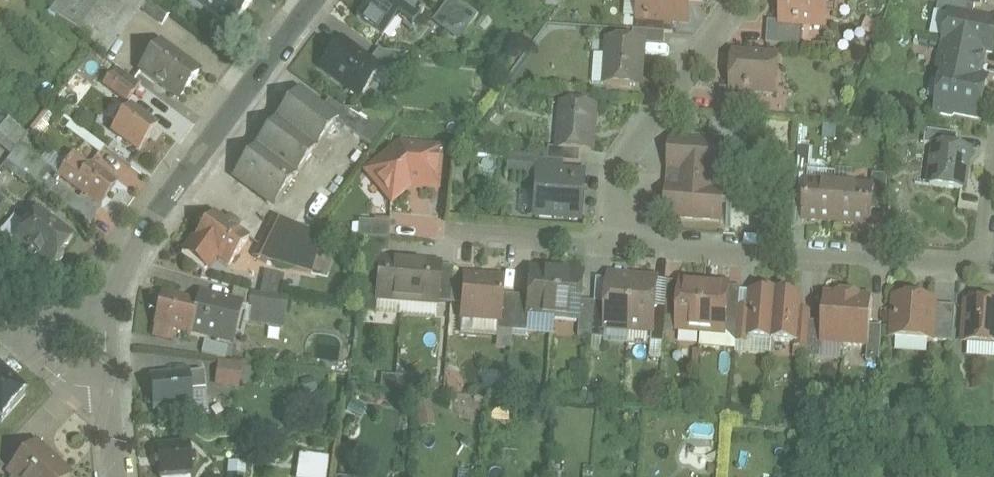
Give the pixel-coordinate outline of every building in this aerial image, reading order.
[(50,14),(106,56),(147,0),(60,0),(50,14)] [(171,15),(151,0),(144,10),(163,25),(171,15)] [(202,9),(205,5),(233,26),(253,0),(189,0),(202,9)] [(412,0),(375,0),(378,3),(372,9),(366,4),(356,17),(382,37),(401,17),(414,26),(421,18),(422,19),(425,15),(424,14),(426,11),(412,0)] [(454,0),(449,0),(437,15),(462,34),(476,17),(454,0)] [(639,18),(675,21),(689,22),(691,1),(691,0),(641,0),(639,18)] [(782,22),(782,23),(805,25),(826,27),(827,12),(822,5),(822,0),(784,0),(782,22)] [(957,3),(940,0),(938,12),(952,14),(952,13),(974,18),(976,6),(957,3)] [(952,13),(952,14),(946,42),(993,52),(993,49),(993,22),(974,18),(952,13)] [(675,21),(639,18),(638,30),(666,32),(674,33),(675,21)] [(881,24),(867,18),(861,30),(874,37),(881,24)] [(805,25),(782,23),(782,22),(769,21),(768,44),(804,47),(805,25)] [(666,32),(638,30),(634,29),(634,41),(645,42),(644,43),(666,45),(666,32)] [(372,61),(342,39),(320,68),(361,98),(382,69),(372,61)] [(634,41),(611,40),(607,84),(641,87),(644,43),(645,42),(634,41)] [(993,52),(946,42),(940,70),(946,72),(938,109),(941,113),(952,115),(956,113),(980,118),(988,79),(980,77),(985,51),(993,52)] [(200,71),(162,43),(142,70),(180,99),(200,71)] [(407,55),(384,53),(380,50),(372,61),(382,69),(383,69),(392,76),(407,55)] [(779,57),(735,54),(733,89),(733,90),(757,92),(777,93),(779,57)] [(134,91),(112,74),(104,84),(127,101),(126,103),(130,106),(131,106),(127,103),(141,83),(141,82),(134,91)] [(757,92),(733,90),(733,89),(722,88),(720,111),(756,113),(757,92)] [(302,94),(239,177),(275,204),(337,122),(337,121),(322,110),(302,94)] [(400,113),(342,109),(330,100),(322,110),(337,121),(337,122),(373,149),(400,113)] [(596,106),(564,104),(561,148),(561,149),(582,150),(593,151),(596,106)] [(158,126),(131,106),(130,106),(112,131),(140,151),(158,126)] [(9,120),(0,130),(0,144),(13,155),(14,153),(28,135),(9,120)] [(959,134),(927,129),(925,143),(937,145),(937,144),(957,147),(959,134)] [(728,144),(672,140),(667,217),(722,221),(728,144)] [(957,147),(937,144),(937,145),(932,185),(965,190),(971,149),(957,147)] [(582,150),(561,149),(561,148),(550,147),(549,160),(562,161),(581,162),(582,150)] [(400,148),(370,173),(393,201),(409,187),(410,185),(437,188),(440,151),(400,148)] [(40,172),(14,153),(13,155),(7,162),(17,170),(33,182),(40,172)] [(549,160),(509,157),(507,170),(538,173),(538,171),(561,173),(562,161),(549,160)] [(7,162),(0,170),(0,189),(1,189),(17,170),(7,162)] [(58,173),(46,164),(40,172),(33,182),(71,211),(80,199),(57,182),(60,179),(56,176),(58,173)] [(116,183),(92,164),(84,175),(70,165),(62,176),(76,186),(75,187),(84,194),(99,205),(100,205),(116,183)] [(810,169),(797,168),(794,204),(806,205),(808,183),(809,183),(810,169)] [(561,173),(538,171),(538,173),(535,215),(581,218),(584,175),(561,173)] [(889,175),(874,174),(873,188),(874,188),(872,210),(886,211),(889,175)] [(809,183),(808,183),(806,205),(805,219),(833,221),(836,185),(809,183)] [(873,188),(836,185),(833,221),(871,224),(872,210),(874,188),(873,188)] [(99,205),(84,194),(80,199),(71,211),(90,224),(103,207),(100,205),(99,205)] [(73,237),(38,210),(15,239),(50,266),(53,264),(58,263),(63,257),(61,252),(73,237)] [(215,213),(183,256),(206,272),(216,258),(229,267),(250,238),(215,213)] [(307,230),(272,218),(253,256),(268,263),(312,273),(324,232),(310,231),(310,229),(308,229),(307,230)] [(2,235),(12,242),(22,228),(12,221),(2,235)] [(392,224),(360,221),(358,238),(368,239),(368,238),(390,240),(392,224)] [(390,240),(368,238),(368,239),(367,252),(389,253),(390,240)] [(402,263),(381,261),(378,297),(438,302),(441,266),(419,264),(418,262),(404,261),(402,263)] [(454,267),(441,266),(438,302),(451,303),(454,267)] [(558,272),(531,270),(529,296),(528,314),(529,314),(555,316),(558,272)] [(585,274),(558,272),(555,316),(581,318),(582,318),(583,300),(585,274)] [(282,277),(266,273),(261,293),(278,297),(282,277)] [(635,278),(611,276),(609,302),(607,326),(608,326),(630,328),(629,340),(630,340),(635,278)] [(503,280),(465,277),(462,317),(499,320),(500,320),(502,294),(503,280)] [(659,280),(635,278),(630,340),(631,328),(653,330),(655,330),(656,306),(659,280)] [(682,282),(670,281),(668,307),(667,317),(679,318),(682,282)] [(706,284),(682,282),(679,318),(678,328),(702,330),(706,284)] [(730,286),(706,284),(702,330),(726,332),(727,322),(730,286)] [(742,287),(730,286),(727,322),(739,323),(740,306),(742,287)] [(765,291),(754,290),(752,307),(750,338),(751,338),(773,340),(778,289),(766,288),(765,291)] [(790,290),(778,289),(773,340),(796,342),(797,342),(800,310),(801,294),(790,293),(790,290)] [(197,302),(153,292),(150,303),(158,305),(153,322),(190,332),(191,327),(197,302)] [(838,295),(825,294),(823,323),(821,343),(823,343),(845,344),(849,294),(838,293),(838,295)] [(516,295),(502,294),(500,320),(499,320),(499,330),(513,331),(516,295)] [(860,295),(849,294),(845,344),(869,346),(870,346),(871,326),(873,297),(860,296),(860,295)] [(240,305),(199,295),(197,302),(191,327),(232,337),(240,305)] [(529,296),(516,295),(513,331),(527,332),(529,314),(528,314),(529,296)] [(935,300),(897,298),(894,337),(932,340),(935,304),(935,300)] [(596,301),(583,300),(582,318),(581,318),(579,336),(593,337),(596,301)] [(288,307),(248,301),(245,323),(285,329),(288,307)] [(609,302),(596,301),(593,337),(607,338),(608,326),(607,326),(609,302)] [(969,303),(966,343),(993,345),(993,305),(969,303)] [(957,306),(935,304),(932,340),(954,342),(957,306)] [(668,307),(656,306),(655,330),(653,330),(652,342),(665,343),(667,317),(668,307)] [(752,307),(740,306),(739,323),(737,342),(750,343),(751,338),(750,338),(752,307)] [(812,311),(800,310),(797,342),(796,342),(796,347),(809,348),(811,322),(811,321),(812,311)] [(823,323),(811,321),(811,322),(809,348),(808,357),(821,358),(823,343),(821,343),(823,323)] [(883,327),(871,326),(870,346),(869,346),(868,362),(880,362),(883,327)] [(242,368),(219,364),(215,385),(238,389),(242,368)] [(0,370),(0,419),(2,420),(3,421),(27,394),(0,370)] [(206,371),(188,373),(190,390),(207,388),(206,371)] [(188,373),(151,376),(154,410),(191,406),(190,390),(188,373)] [(421,380),(383,377),(382,390),(420,393),(421,380)] [(432,404),(417,407),(422,429),(437,425),(432,404)] [(10,473),(14,476),(69,476),(38,445),(10,473)] [(188,445),(158,447),(160,476),(190,475),(188,445)] [(301,456),(298,476),(326,476),(328,459),(301,456)] [(229,463),(227,476),(246,476),(247,465),(229,463)]
